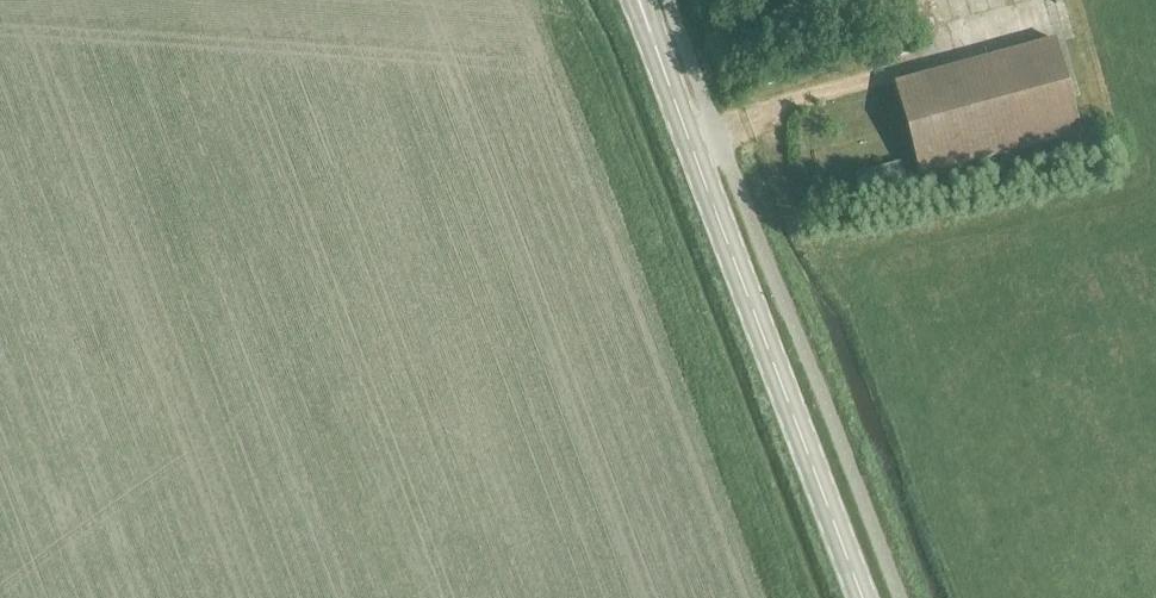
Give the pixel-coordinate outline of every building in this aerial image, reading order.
[(886,62),(916,54),(901,0),(870,0),(886,62)] [(882,85),(906,177),(1070,134),(1046,42),(882,85)] [(851,175),(856,193),(902,180),(897,161),(851,175)]
